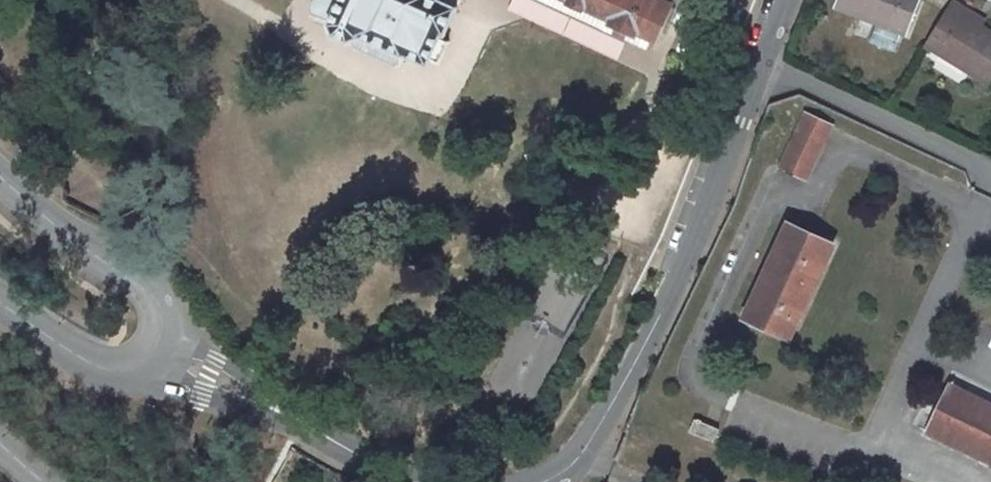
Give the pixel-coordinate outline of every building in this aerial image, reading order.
[(445,0),(321,0),(318,7),(322,14),(337,21),(335,37),(351,45),(364,38),(408,58),(430,68),(433,60),(442,64),(453,41),(443,36),(446,30),(450,32),(461,8),(445,0)] [(649,38),(653,28),(661,32),(674,2),(675,0),(559,0),(649,38)] [(841,5),(882,17),(906,25),(912,27),(920,0),(842,0),(841,5)] [(986,22),(966,9),(969,3),(965,0),(953,0),(930,37),(990,76),(990,25),(986,22)] [(966,9),(986,22),(990,15),(969,3),(966,9)] [(906,25),(882,17),(877,37),(900,44),(906,25)] [(653,28),(649,38),(657,42),(661,32),(653,28)] [(351,45),(403,69),(408,58),(364,38),(351,45)] [(812,177),(836,124),(811,114),(787,166),(812,177)] [(791,336),(835,242),(796,223),(750,318),(791,336)] [(946,400),(925,391),(905,440),(921,446),(990,475),(990,418),(946,400)] [(703,416),(696,431),(724,443),(731,427),(703,416)]
